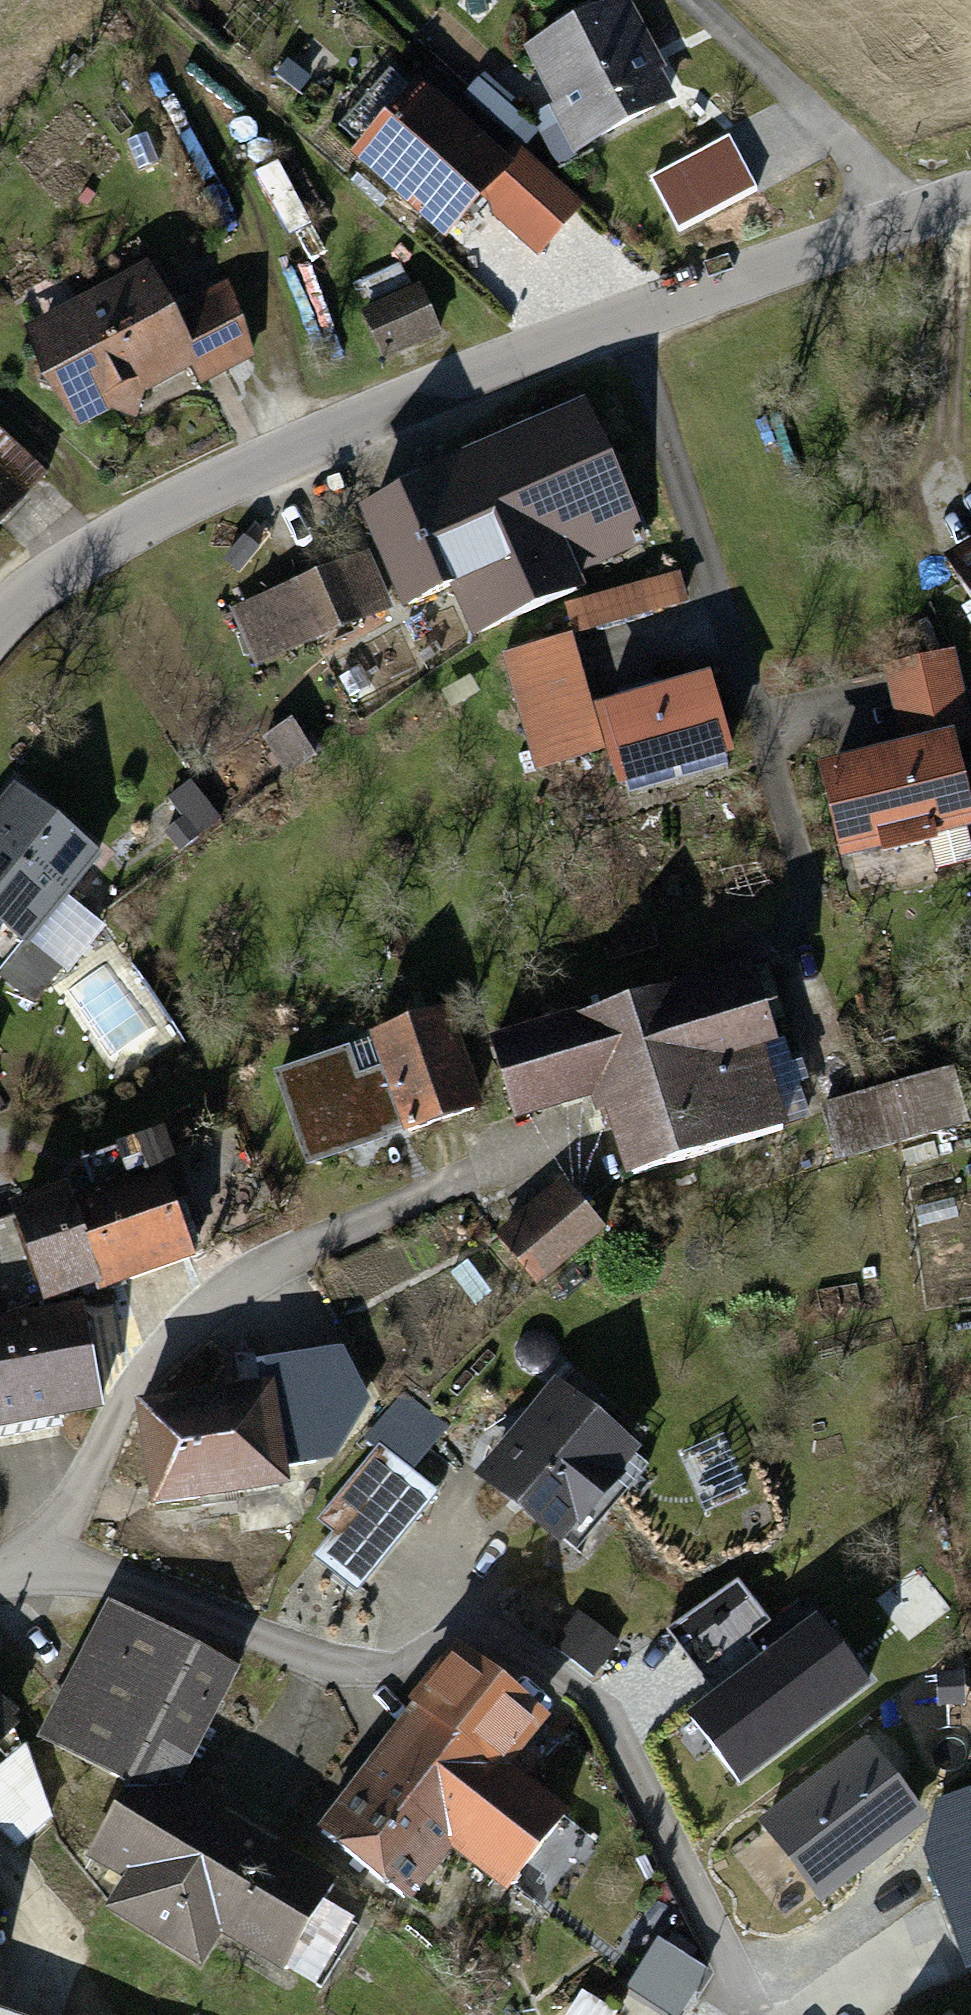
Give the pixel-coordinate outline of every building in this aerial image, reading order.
[(630,5),(527,53),(577,159),(680,111),(630,5)] [(506,162),(421,86),(353,163),(454,253),(490,213),(542,259),(587,208),(518,148),(506,162)] [(737,133),(656,172),(681,223),(761,184),(737,133)] [(147,268),(29,327),(80,430),(185,378),(193,396),(259,363),(223,291),(171,317),(147,268)] [(422,292),(361,316),(382,368),(443,344),(422,292)] [(650,547),(592,406),(433,471),(440,487),(352,523),(367,560),(264,602),(291,668),(465,597),(480,635),(579,594),(573,578),(650,547)] [(47,478),(0,434),(0,527),(47,478)] [(949,567),(970,603),(970,553),(949,567)] [(571,639),(501,661),(535,782),(609,761),(626,811),(740,771),(711,685),(595,720),(577,650),(696,620),(686,581),(565,613),(571,639)] [(824,782),(845,871),(970,842),(970,808),(962,769),(970,767),(970,705),(961,662),(886,679),(906,764),(824,782)] [(301,713),(211,769),(234,806),(325,750),(301,713)] [(154,806),(180,847),(225,820),(199,778),(154,806)] [(17,797),(0,818),(0,930),(31,956),(104,869),(17,797)] [(755,964),(487,1050),(512,1126),(594,1100),(626,1198),(811,1139),(755,964)] [(177,1037),(150,971),(92,995),(119,1060),(177,1037)] [(454,1020),(336,1061),(369,1156),(487,1116),(454,1020)] [(822,1114),(839,1171),(970,1132),(970,1112),(960,1074),(822,1114)] [(75,1193),(9,1216),(44,1317),(101,1298),(104,1308),(200,1275),(167,1182),(81,1212),(75,1193)] [(609,1239),(563,1186),(497,1242),(543,1295),(609,1239)] [(105,1421),(83,1315),(0,1327),(0,1445),(105,1421)] [(651,1458),(553,1388),(481,1488),(578,1558),(651,1458)] [(275,1394),(131,1415),(146,1521),(291,1500),(275,1394)] [(440,1502),(380,1456),(321,1532),(334,1542),(314,1569),(360,1605),(440,1502)] [(240,1685),(110,1613),(32,1753),(123,1803),(85,1871),(122,1892),(104,1924),(208,1982),(226,1950),(318,2000),(354,1935),(321,1917),(334,1893),(174,1805),(240,1685)] [(816,1613),(690,1711),(743,1778),(868,1679),(816,1613)] [(565,1644),(601,1671),(623,1641),(586,1615),(565,1644)] [(450,1655),(309,1835),(408,1913),(451,1857),(511,1904),(574,1824),(516,1779),(552,1734),(450,1655)] [(925,1815),(865,1738),(762,1819),(822,1896),(925,1815)] [(18,1756),(0,1739),(0,1775),(18,1756)] [(927,1849),(968,1964),(970,1963),(970,1788),(937,1800),(927,1849)] [(683,2012),(713,1964),(664,1933),(633,1981),(683,2012)] [(620,2007),(589,1986),(570,2014),(614,2014),(620,2007)]
